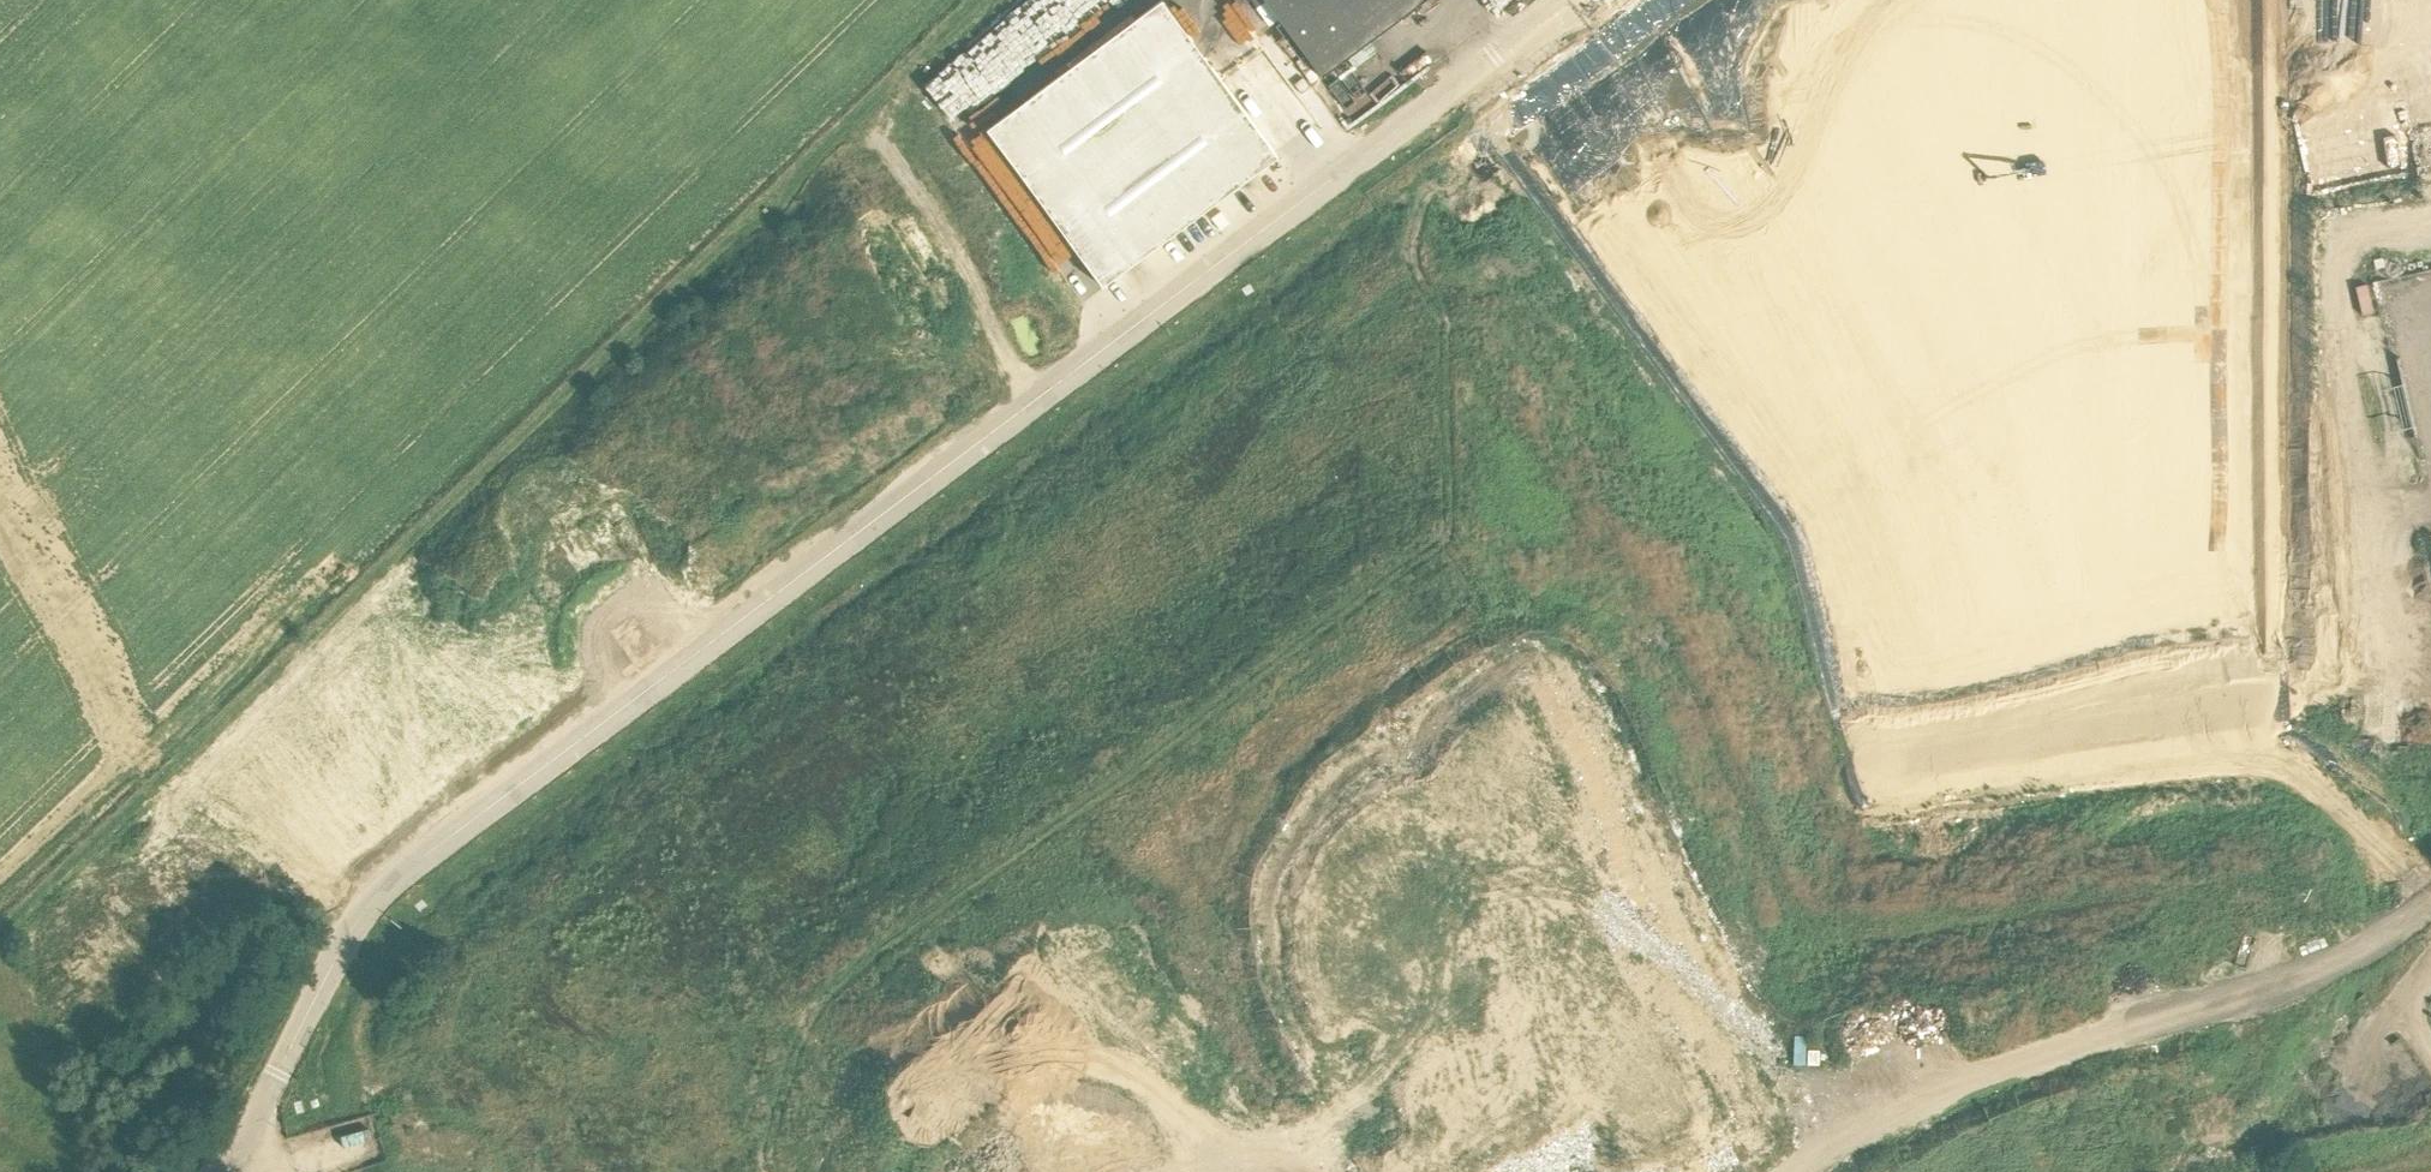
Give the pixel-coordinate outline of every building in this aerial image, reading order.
[(1323,77),(1427,0),(1265,0),(1323,77)] [(1174,11),(1002,141),(1117,291),(1288,164),(1174,11)]
